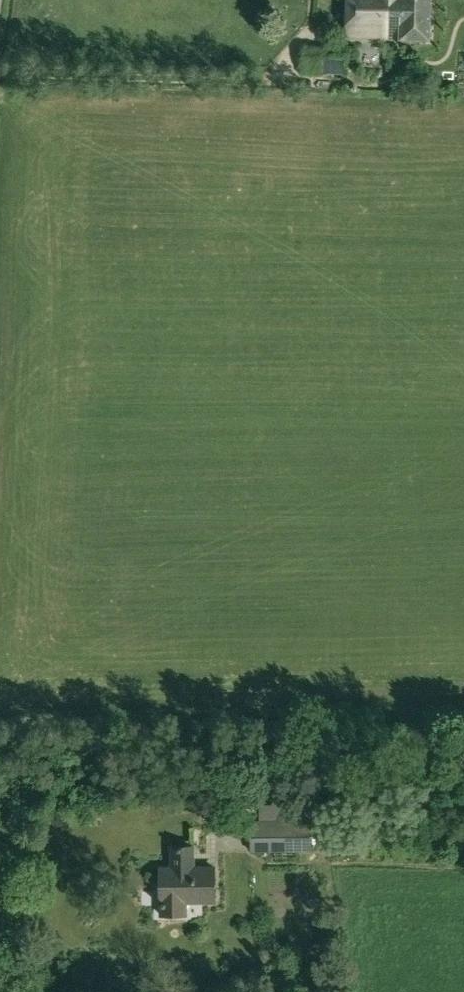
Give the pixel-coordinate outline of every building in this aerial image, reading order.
[(390,40),(392,0),(350,0),(349,38),(390,40)] [(390,40),(402,40),(402,41),(432,42),(433,0),(392,0),(390,40)] [(347,48),(307,46),(306,73),(344,75),(347,48)] [(313,851),(313,821),(309,821),(310,804),(259,804),(260,821),(253,821),(253,851),(313,851)] [(186,902),(215,901),(215,867),(188,868),(188,856),(193,856),(193,847),(172,847),(172,868),(161,868),(161,902),(162,902),(162,915),(186,915),(186,902)]
